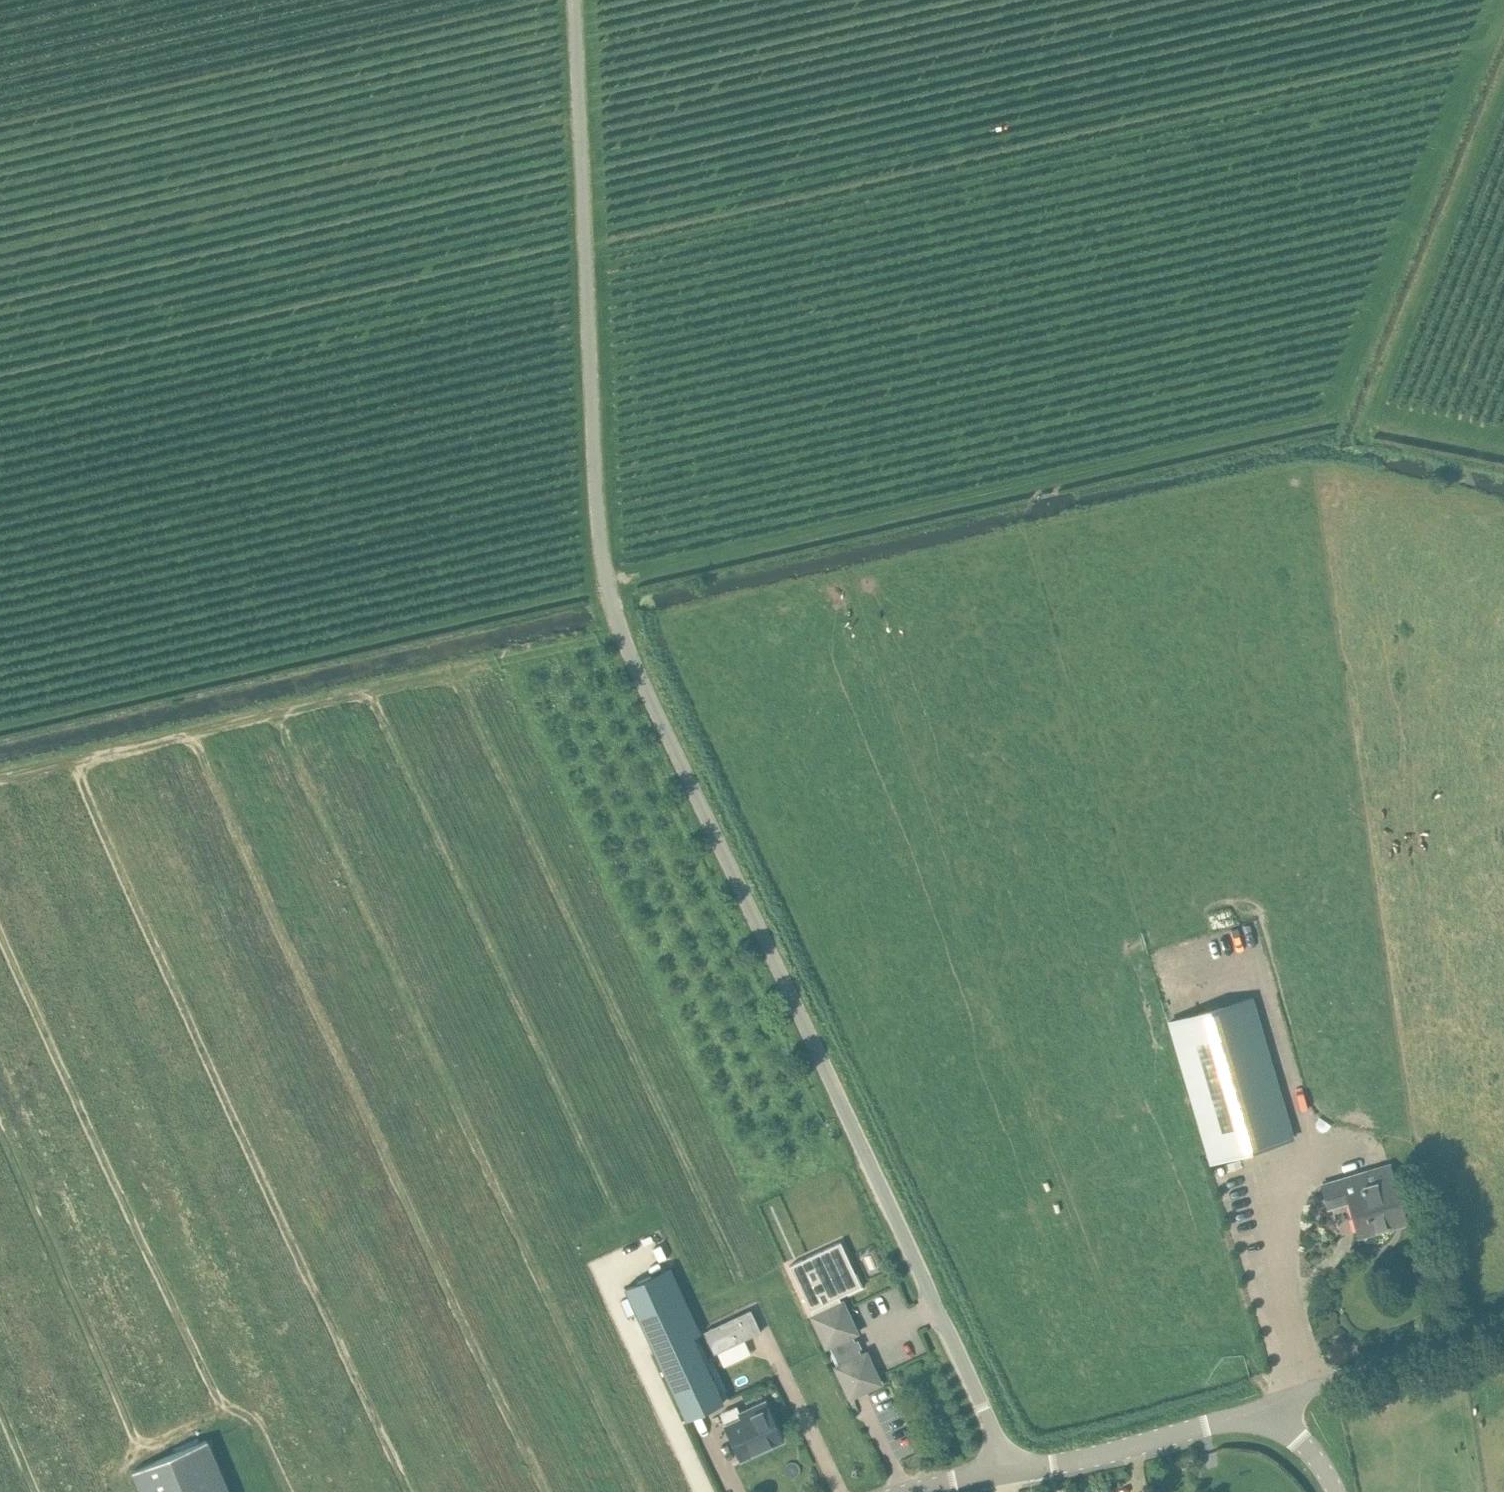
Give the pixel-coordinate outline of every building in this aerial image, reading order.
[(1167,1020),(1186,1084),(1209,1163),(1294,1138),(1252,995),(1167,1020)] [(1389,1164),(1341,1178),(1320,1184),(1327,1208),(1348,1202),(1358,1234),(1406,1220),(1389,1164)] [(813,1315),(826,1344),(830,1343),(840,1365),(837,1366),(850,1395),(879,1382),(866,1353),(861,1355),(858,1347),(861,1346),(858,1339),(855,1340),(851,1333),(856,1331),(842,1302),(813,1315)] [(714,1353),(761,1331),(751,1310),(704,1332),(714,1353)] [(655,1353),(685,1420),(724,1402),(693,1335),(655,1353)] [(764,1403),(741,1414),(737,1405),(721,1412),(742,1456),(780,1439),(764,1403)] [(207,1439),(131,1470),(140,1491),(230,1491),(207,1439)]
